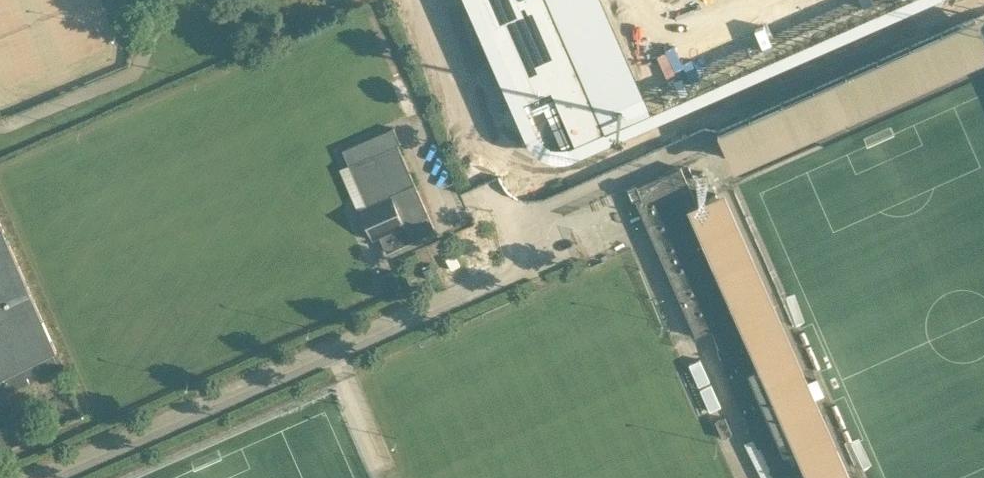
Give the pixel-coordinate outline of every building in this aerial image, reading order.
[(523,104),(536,134),(539,138),(542,141),(545,144),(549,146),(553,147),(557,148),(561,148),(566,148),(570,146),(606,130),(605,129),(595,105),(616,96),(590,36),(576,42),(591,78),(583,81),(548,0),(478,0),(523,104)] [(604,132),(653,111),(604,0),(546,0),(604,132)] [(366,204),(358,207),(372,239),(380,236),(386,251),(435,230),(398,143),(401,142),(394,126),(343,149),(366,204)] [(56,350),(0,223),(0,393),(29,380),(27,376),(57,363),(52,352),(56,350)] [(455,256),(446,260),(451,271),(460,266),(455,256)] [(413,269),(405,272),(410,284),(418,281),(413,269)]
